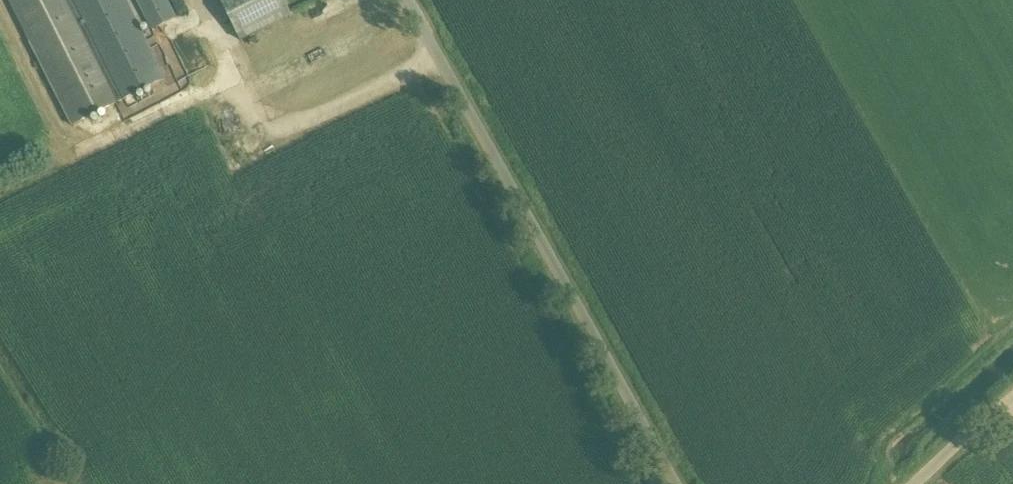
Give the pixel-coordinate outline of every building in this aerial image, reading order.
[(166,79),(126,0),(10,0),(73,126),(166,79)] [(157,29),(174,20),(164,0),(142,0),(157,29)] [(242,40),(290,16),(282,0),(222,0),(242,40)]
